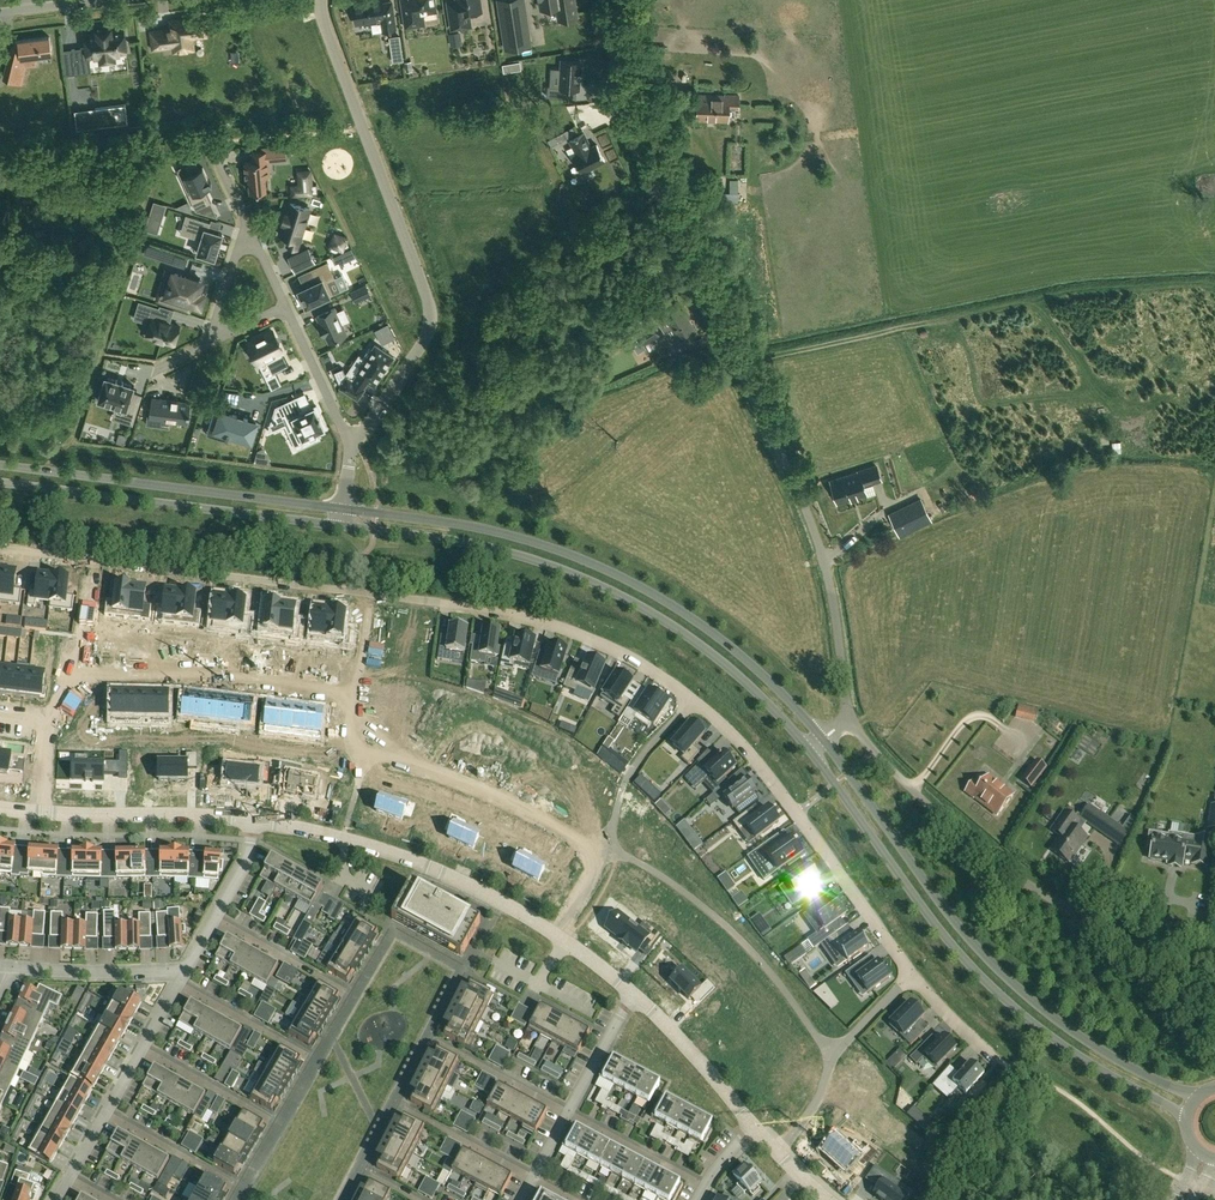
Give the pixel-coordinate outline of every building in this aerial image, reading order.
[(396,28),(392,2),(382,3),(382,0),(362,0),(353,1),(356,23),(382,19),(384,30),(396,28)] [(405,27),(424,24),(423,12),(436,10),(434,0),(401,0),(405,27)] [(461,27),(471,26),(469,13),(481,11),(480,0),(456,0),(457,0),(447,2),(452,29),(461,27)] [(524,0),(498,0),(505,49),(530,45),(524,0)] [(541,8),(557,6),(559,20),(577,17),(574,0),(539,0),(541,8)] [(206,35),(206,32),(206,31),(207,30),(207,29),(208,28),(208,26),(208,25),(208,24),(207,23),(206,21),(206,20),(205,20),(204,19),(203,16),(193,17),(191,16),(190,16),(190,18),(186,18),(186,17),(185,17),(184,19),(174,20),(170,20),(171,29),(151,31),(153,48),(173,45),(174,52),(175,52),(193,50),(193,47),(192,37),(206,35)] [(87,47),(71,49),(73,64),(89,62),(88,57),(100,56),(101,60),(114,58),(114,54),(126,52),(123,30),(111,32),(110,28),(97,30),(98,33),(86,35),(87,47)] [(449,33),(451,46),(463,45),(461,31),(452,33),(449,33)] [(399,35),(389,37),(391,50),(401,48),(399,35)] [(15,42),(12,52),(13,52),(12,55),(9,55),(3,79),(21,83),(25,66),(21,57),(52,53),(49,36),(15,41),(15,42)] [(560,87),(548,86),(547,96),(564,97),(564,88),(579,89),(581,61),(562,60),(560,87)] [(512,72),(510,64),(502,65),(503,73),(512,72)] [(698,94),(697,120),(728,121),(728,106),(738,106),(739,95),(725,94),(725,95),(698,94)] [(115,124),(115,123),(113,109),(85,113),(87,128),(115,124)] [(563,133),(555,137),(558,143),(568,138),(568,137),(576,133),(573,127),(565,131),(563,133)] [(591,147),(584,133),(570,140),(577,154),(573,157),(581,172),(605,160),(597,144),(591,147)] [(252,162),(244,162),(246,179),(248,179),(250,191),(266,189),(265,175),(270,175),(269,161),(271,161),(287,160),(286,153),(286,151),(286,148),(286,145),(270,147),(265,147),(265,151),(251,152),(252,162)] [(189,174),(184,176),(192,192),(189,194),(192,202),(196,210),(211,203),(204,189),(204,187),(206,186),(207,187),(211,185),(210,183),(211,183),(211,182),(210,182),(209,180),(210,180),(209,179),(209,180),(203,167),(199,169),(195,160),(187,164),(185,165),(189,174)] [(298,184),(299,193),(316,192),(315,183),(310,183),(309,169),(298,170),(298,184)] [(738,193),(722,193),(722,180),(714,179),(714,201),(738,201),(738,193)] [(187,202),(176,207),(192,212),(187,202)] [(287,246),(297,249),(300,241),(310,209),(289,202),(286,213),(285,213),(282,223),(283,223),(279,234),(290,238),(287,246)] [(153,205),(145,229),(157,233),(165,209),(153,205)] [(209,230),(211,223),(186,215),(183,223),(194,226),(191,237),(201,240),(197,252),(197,253),(198,253),(202,254),(201,257),(211,260),(212,258),(213,258),(214,259),(215,257),(217,249),(217,250),(219,243),(222,235),(222,234),(221,233),(221,234),(209,230)] [(335,230),(330,245),(329,248),(334,250),(347,244),(341,232),(335,230)] [(149,245),(147,253),(166,259),(183,264),(186,256),(168,251),(149,245)] [(308,249),(302,252),(308,265),(314,262),(308,249)] [(316,282),(298,290),(299,292),(297,293),(303,306),(305,304),(306,307),(334,294),(328,281),(335,278),(327,262),(311,269),(316,282)] [(169,285),(164,301),(189,309),(191,302),(200,305),(204,294),(198,292),(199,290),(201,281),(197,280),(198,276),(189,273),(188,277),(174,273),(171,282),(169,281),(168,285),(169,285)] [(365,286),(352,292),(356,301),(369,295),(365,286)] [(173,344),(179,326),(156,319),(159,308),(139,301),(136,310),(149,314),(148,317),(152,318),(146,336),(173,344)] [(347,334),(334,308),(317,316),(321,324),(318,325),(323,336),(326,335),(329,342),(347,334)] [(678,308),(665,316),(672,326),(677,335),(670,340),(675,349),(683,344),(682,342),(696,332),(685,313),(683,315),(678,308)] [(645,329),(651,338),(667,328),(661,318),(645,329)] [(283,352),(272,330),(248,343),(258,364),(266,360),(273,373),(289,365),(282,352),(283,352)] [(343,368),(334,372),(340,387),(357,398),(364,388),(361,386),(366,380),(373,385),(374,385),(393,357),(393,356),(375,345),(376,345),(375,344),(375,345),(372,350),(371,350),(369,349),(363,357),(366,359),(356,372),(356,373),(357,374),(353,380),(347,377),(346,374),(343,368)] [(271,390),(282,385),(277,376),(267,381),(271,390)] [(122,421),(132,424),(141,396),(131,394),(133,387),(134,387),(134,386),(133,385),(133,386),(124,383),(115,380),(106,377),(105,377),(105,378),(98,399),(98,400),(99,400),(126,409),(122,421)] [(226,391),(222,402),(237,406),(241,392),(226,391)] [(187,422),(189,403),(177,402),(178,400),(172,399),(171,401),(152,399),(151,413),(159,414),(158,419),(187,422)] [(276,409),(271,422),(285,416),(291,429),(288,430),(295,445),(304,441),(305,444),(319,438),(316,432),(326,427),(321,415),(318,416),(314,407),(301,413),(294,399),(286,403),(286,404),(276,409)] [(221,411),(215,429),(227,433),(226,436),(228,437),(229,435),(241,439),(241,438),(251,441),(256,422),(247,420),(248,418),(233,414),(232,415),(221,411)] [(119,434),(116,442),(124,445),(126,436),(119,434)] [(264,447),(257,450),(254,462),(271,464),(264,447)] [(830,481),(837,503),(866,494),(863,485),(880,480),(876,466),(858,471),(858,472),(830,481)] [(931,519),(929,514),(921,500),(889,515),(899,534),(931,519)] [(0,582),(0,602),(20,605),(22,590),(14,589),(16,572),(1,570),(0,582)] [(29,591),(28,606),(35,607),(36,601),(50,603),(49,608),(50,608),(54,577),(39,575),(37,592),(29,591)] [(54,577),(50,608),(72,611),(74,596),(66,595),(69,578),(54,577)] [(107,600),(105,615),(112,616),(113,610),(128,612),(131,586),(116,584),(114,601),(107,600)] [(131,586),(128,612),(142,614),(142,620),(149,621),(151,606),(144,605),(146,588),(131,586)] [(157,606),(155,621),(162,622),(163,617),(178,618),(181,592),(166,590),(164,607),(157,606)] [(181,592),(178,618),(192,620),(192,626),(199,627),(201,612),(194,611),(196,594),(181,592)] [(207,612),(205,627),(212,628),(213,623),(228,624),(231,598),(216,596),(214,613),(207,612)] [(231,598),(228,624),(242,626),(242,632),(249,633),(251,618),(244,617),(246,600),(231,598)] [(257,618),(255,634),(262,634),(263,629),(278,631),(281,604),(266,603),(264,619),(257,618)] [(281,604),(278,631),(292,632),(292,638),(299,639),(301,624),(294,623),(296,606),(281,604)] [(306,625),(305,640),(312,641),(313,635),(328,637),(331,611),(316,609),(314,625),(306,625)] [(331,611),(328,637),(342,638),(341,644),(349,645),(351,630),(344,629),(346,612),(331,611)] [(450,625),(447,646),(439,645),(437,659),(451,661),(453,651),(464,653),(468,628),(465,627),(465,625),(454,623),(453,626),(450,625)] [(499,632),(483,630),(481,646),(473,645),(470,661),(485,664),(486,658),(495,659),(496,655),(498,655),(499,647),(497,647),(499,632)] [(533,636),(520,633),(519,637),(516,636),(513,646),(505,644),(500,668),(513,671),(515,662),(529,666),(535,640),(532,639),(533,636)] [(125,639),(124,646),(148,649),(149,642),(125,639)] [(536,662),(532,677),(544,681),(547,671),(559,675),(567,650),(560,648),(561,646),(553,643),(552,645),(550,645),(547,654),(543,664),(536,662)] [(581,675),(570,671),(563,687),(575,692),(577,687),(592,693),(604,666),(588,659),(581,675)] [(4,669),(1,692),(14,693),(18,664),(17,664),(16,670),(4,669)] [(18,664),(14,693),(27,695),(31,666),(18,664)] [(31,666),(27,695),(45,697),(46,687),(43,687),(45,674),(30,672),(31,666)] [(617,672),(600,697),(615,707),(611,713),(618,717),(629,701),(623,696),(633,682),(631,681),(632,679),(626,675),(625,676),(623,675),(623,676),(617,672)] [(468,680),(466,688),(473,690),(475,681),(468,680)] [(654,726),(661,714),(662,714),(663,714),(664,713),(665,712),(666,712),(667,711),(668,710),(669,708),(669,707),(669,706),(669,705),(669,704),(669,703),(668,702),(668,701),(667,700),(666,699),(666,698),(664,698),(663,697),(662,697),(661,696),(659,696),(659,697),(658,697),(648,691),(643,698),(637,693),(627,709),(637,714),(634,719),(648,728),(651,724),(654,726)] [(110,696),(109,705),(113,706),(112,716),(127,716),(128,693),(113,692),(113,696),(110,696)] [(128,693),(127,716),(140,717),(141,693),(128,693)] [(141,693),(140,717),(153,717),(154,693),(141,693)] [(154,693),(153,717),(168,717),(169,694),(154,693)] [(185,694),(182,718),(197,720),(200,696),(185,694)] [(511,694),(508,704),(521,709),(525,700),(511,694)] [(200,696),(197,720),(210,721),(213,698),(200,696)] [(213,698),(210,721),(223,723),(226,699),(213,698)] [(226,699),(223,723),(236,724),(238,701),(226,699)] [(238,701),(236,724),(250,726),(253,703),(238,701)] [(268,705),(265,728),(280,730),(283,706),(268,705)] [(283,706),(280,730),(293,731),(295,708),(283,706)] [(295,708),(293,731),(305,733),(308,709),(295,708)] [(553,711),(544,708),(541,719),(548,722),(553,711)] [(308,709),(305,733),(320,734),(322,721),(325,721),(326,712),(308,709)] [(400,717),(395,740),(408,742),(413,719),(400,717)] [(413,719),(408,742),(421,745),(425,722),(413,719)] [(425,722),(421,745),(433,747),(438,725),(425,722)] [(691,722),(672,744),(684,755),(681,758),(688,764),(699,752),(693,746),(704,734),(702,732),(703,730),(694,722),(693,724),(691,722)] [(577,729),(568,725),(566,731),(574,735),(577,729)] [(610,738),(605,744),(610,747),(614,742),(610,738)] [(471,739),(464,754),(488,764),(494,750),(471,739)] [(706,769),(700,763),(685,778),(691,785),(697,779),(700,782),(708,775),(718,786),(717,787),(727,779),(725,777),(735,768),(731,763),(734,759),(726,751),(720,756),(719,756),(718,757),(718,758),(706,769)] [(8,774),(11,755),(0,753),(0,773),(8,774)] [(156,769),(156,778),(159,778),(159,780),(188,780),(188,768),(197,768),(197,755),(187,755),(187,762),(159,762),(159,769),(156,769)] [(302,757),(301,765),(313,767),(314,759),(302,757)] [(73,765),(73,780),(104,781),(104,774),(119,775),(120,770),(127,770),(127,758),(119,758),(119,762),(104,762),(87,761),(87,765),(73,765)] [(1021,780),(1026,784),(1031,788),(1047,768),(1036,759),(1026,773),(1021,780)] [(228,768),(227,783),(258,787),(258,783),(269,784),(271,764),(254,763),(254,764),(247,763),(246,770),(228,768)] [(280,764),(278,772),(287,774),(283,793),(295,795),(295,793),(296,793),(296,795),(303,796),(303,795),(313,797),(316,778),(300,775),(302,768),(280,764)] [(548,772),(536,793),(547,799),(559,779),(548,772)] [(754,793),(756,792),(752,786),(747,779),(745,780),(739,772),(725,784),(730,791),(724,795),(723,797),(732,810),(734,808),(739,815),(759,799),(754,793)] [(973,783),(966,792),(974,798),(974,797),(997,815),(1013,795),(989,776),(979,788),(973,783)] [(559,779),(547,799),(558,806),(570,786),(559,779)] [(570,786),(558,806),(569,812),(581,792),(570,786)] [(381,796),(375,812),(402,821),(404,815),(411,817),(416,803),(409,800),(407,806),(381,796)] [(660,810),(666,805),(661,800),(655,805),(660,810)] [(1089,806),(1081,818),(1102,832),(1121,845),(1129,833),(1128,833),(1122,828),(1110,820),(1089,806)] [(746,812),(733,822),(739,831),(746,826),(756,839),(779,822),(768,808),(752,820),(746,812)] [(1066,840),(1074,828),(1079,821),(1065,812),(1052,830),(1061,837),(1066,840)] [(450,815),(444,829),(451,832),(448,838),(466,847),(473,850),(477,852),(477,851),(473,849),(480,836),(484,837),(480,835),(455,824),(457,818),(450,815)] [(676,827),(686,840),(694,834),(684,821),(676,827)] [(1066,840),(1061,837),(1051,850),(1068,862),(1086,837),(1074,828),(1066,840)] [(1171,866),(1178,867),(1180,867),(1180,865),(1182,866),(1183,859),(1192,861),(1192,863),(1206,866),(1211,839),(1196,837),(1169,833),(1169,835),(1149,832),(1147,846),(1152,847),(1150,858),(1168,861),(1167,863),(1169,863),(1169,865),(1171,866)] [(768,842),(747,857),(757,870),(764,880),(777,871),(778,871),(787,865),(789,867),(796,862),(806,854),(799,845),(797,846),(796,844),(796,845),(791,838),(789,839),(774,849),(768,842)] [(21,859),(14,859),(15,847),(1,845),(0,854),(0,872),(11,874),(11,876),(20,877),(20,875),(21,859)] [(517,846),(510,860),(517,863),(513,869),(538,882),(542,884),(542,883),(538,881),(545,868),(549,870),(546,868),(521,855),(524,850),(517,846)] [(42,874),(44,849),(30,848),(29,860),(21,859),(20,875),(29,875),(29,873),(42,874)] [(64,878),(65,862),(57,862),(58,850),(44,849),(42,874),(42,876),(56,877),(64,878)] [(87,878),(87,851),(73,851),(73,863),(65,862),(64,878),(73,878),(87,878)] [(109,879),(109,864),(101,864),(102,852),(87,851),(87,878),(101,879),(109,879)] [(117,879),(131,878),(131,851),(117,852),(117,864),(109,864),(109,879),(117,879)] [(153,878),(153,863),(145,863),(145,851),(131,851),(131,878),(145,878),(153,878)] [(174,879),(175,851),(161,851),(161,863),(153,863),(153,878),(160,878),(174,879)] [(196,879),(197,864),(189,864),(189,852),(175,851),(174,879),(189,879),(196,879)] [(197,864),(196,879),(204,880),(218,881),(219,871),(222,871),(223,861),(220,860),(221,854),(206,853),(205,865),(197,864)] [(275,887),(287,866),(272,857),(260,878),(275,887)] [(800,869),(792,875),(793,877),(785,883),(786,886),(782,889),(793,903),(805,895),(810,902),(823,893),(818,886),(819,885),(817,882),(820,879),(810,865),(801,871),(800,869)] [(287,893),(299,873),(287,866),(275,887),(287,893)] [(299,900),(311,879),(299,873),(287,893),(299,900)] [(735,887),(725,873),(717,878),(727,892),(734,887),(735,887)] [(311,879),(299,900),(311,907),(323,886),(311,879)] [(411,884),(392,919),(461,957),(480,922),(456,909),(458,906),(436,894),(435,897),(411,884)] [(18,897),(19,889),(13,888),(11,888),(10,896),(18,897)] [(808,940),(814,949),(828,939),(836,933),(839,931),(834,924),(846,915),(832,896),(818,905),(817,903),(807,910),(808,912),(807,914),(820,932),(808,940)] [(257,919),(260,914),(266,903),(259,899),(250,915),(257,919)] [(164,902),(155,902),(156,910),(165,909),(165,907),(165,901),(164,902)] [(311,925),(322,907),(314,903),(304,921),(311,925)] [(324,908),(322,913),(329,916),(331,912),(324,908)] [(10,918),(11,910),(0,909),(0,933),(8,934),(7,945),(18,946),(19,946),(21,919),(10,918)] [(19,946),(20,946),(32,947),(32,936),(44,937),(46,913),(34,912),(33,920),(21,919),(19,946)] [(116,912),(104,912),(104,939),(115,939),(115,950),(128,950),(127,923),(116,923),(116,912)] [(51,913),(50,937),(61,938),(61,949),(73,949),(74,922),(63,922),(63,913),(51,913)] [(169,937),(169,948),(182,947),(182,934),(185,933),(185,925),(181,925),(181,920),(169,921),(168,913),(156,914),(158,938),(169,937)] [(74,922),(73,949),(86,949),(86,939),(97,939),(98,915),(86,914),(86,923),(74,922)] [(139,922),(127,923),(128,950),(140,949),(140,939),(151,938),(151,914),(139,914),(139,922)] [(260,914),(257,919),(264,923),(266,918),(260,914)] [(1146,915),(1129,917),(1130,926),(1147,924),(1146,915)] [(624,917),(612,933),(621,940),(620,941),(627,947),(628,945),(636,952),(642,944),(650,950),(661,935),(652,929),(648,934),(640,927),(639,929),(624,917)] [(348,930),(370,944),(378,932),(355,918),(348,930)] [(299,937),(304,940),(312,926),(311,925),(304,921),(294,939),(296,941),(299,937)] [(281,933),(283,928),(276,924),(274,929),(281,933)] [(763,936),(769,932),(765,926),(759,930),(763,936)] [(283,928),(281,933),(287,936),(290,932),(283,928)] [(370,944),(348,930),(347,931),(350,932),(345,940),(334,934),(332,938),(361,956),(368,943),(370,944)] [(828,939),(845,963),(847,962),(848,962),(848,961),(852,958),(854,960),(861,955),(859,953),(868,947),(869,947),(858,932),(857,932),(858,933),(855,935),(843,943),(836,933),(828,939)] [(231,966),(242,945),(227,937),(215,957),(231,966)] [(303,945),(306,941),(304,940),(299,937),(296,941),(303,945)] [(353,968),(361,956),(332,938),(329,943),(337,948),(332,956),(355,970),(355,969),(353,968)] [(306,941),(303,945),(310,949),(313,945),(306,941)] [(242,973),(254,952),(242,945),(231,966),(242,973)] [(355,970),(332,956),(324,951),(316,963),(347,982),(355,970)] [(254,979),(266,958),(254,952),(242,973),(254,979)] [(794,953),(785,959),(790,966),(799,960),(794,953)] [(266,958),(254,979),(267,986),(279,965),(266,958)] [(890,977),(883,966),(882,967),(878,962),(865,971),(859,963),(845,973),(851,982),(857,978),(868,993),(890,977)] [(682,970),(670,981),(689,1000),(694,994),(700,1000),(713,987),(707,981),(700,988),(682,970)] [(283,982),(285,977),(278,973),(276,978),(283,982)] [(285,977),(283,982),(290,986),(292,981),(285,977)] [(274,990),(278,982),(272,978),(267,986),(274,990)] [(811,978),(805,983),(811,991),(817,987),(811,978)] [(307,993),(332,1008),(339,995),(314,980),(307,993)] [(464,995),(487,1007),(494,995),(470,983),(464,995)] [(17,1005),(44,1017),(50,1004),(57,1007),(62,996),(39,985),(36,992),(25,987),(25,988),(27,989),(23,997),(21,996),(17,1005)] [(825,993),(821,987),(813,993),(818,997),(825,993)] [(84,990),(79,988),(71,1004),(76,1006),(84,990)] [(110,1003),(134,1016),(141,1004),(117,990),(110,1003)] [(268,990),(264,997),(273,1002),(277,995),(268,990)] [(332,1008),(307,993),(311,996),(304,1008),(302,1007),(301,1007),(322,1020),(330,1007),(332,1008)] [(82,1003),(86,1005),(91,996),(86,994),(82,1003)] [(481,1021),(487,1007),(464,995),(464,996),(465,997),(459,1010),(481,1021)] [(194,1031),(206,1010),(191,1001),(179,1022),(194,1031)] [(267,1010),(269,1006),(262,1002),(260,1006),(267,1010)] [(914,1026),(920,1019),(924,1016),(910,1002),(904,1008),(902,1005),(895,1013),(897,1015),(889,1024),(910,1046),(922,1034),(914,1026)] [(82,1014),(86,1005),(82,1003),(78,1011),(82,1014)] [(127,1028),(134,1016),(110,1003),(104,1015),(127,1028)] [(35,1035),(44,1017),(17,1005),(12,1013),(14,1014),(11,1023),(9,1022),(8,1022),(35,1035)] [(540,1035),(553,1012),(552,1012),(552,1013),(541,1007),(541,1006),(540,1005),(528,1028),(540,1035)] [(269,1006),(267,1010),(274,1014),(276,1010),(269,1006)] [(315,1032),(322,1020),(301,1007),(294,1020),(316,1034),(317,1033),(315,1032)] [(206,1037),(218,1016),(206,1010),(194,1031),(206,1037)] [(474,1034),(481,1021),(459,1010),(452,1023),(450,1022),(474,1034)] [(552,1042),(565,1018),(564,1018),(564,1019),(553,1013),(553,1012),(540,1035),(552,1042)] [(120,1040),(127,1028),(104,1015),(103,1015),(106,1017),(100,1028),(97,1026),(97,1027),(120,1040)] [(518,1023),(520,1018),(513,1015),(511,1019),(518,1023)] [(218,1044),(230,1023),(218,1016),(206,1037),(218,1044)] [(69,1027),(74,1029),(78,1021),(74,1018),(69,1027)] [(520,1018),(518,1023),(525,1027),(527,1022),(520,1018)] [(564,1048),(577,1025),(576,1025),(565,1019),(565,1018),(552,1042),(564,1048)] [(309,1046),(316,1034),(294,1020),(286,1032),(309,1046)] [(27,1052),(35,1035),(8,1022),(10,1023),(6,1032),(4,1031),(0,1039),(27,1052)] [(474,1034),(450,1022),(444,1035),(465,1046),(470,1048),(472,1045),(477,1036),(474,1034)] [(230,1023),(218,1044),(230,1051),(242,1030),(230,1023)] [(577,1025),(564,1048),(565,1048),(566,1046),(578,1052),(589,1032),(589,1031),(588,1032),(577,1026),(577,1025)] [(78,1032),(74,1029),(69,1027),(66,1033),(75,1037),(78,1032)] [(114,1052),(120,1040),(97,1027),(90,1039),(114,1052)] [(58,1037),(55,1036),(52,1037),(50,1041),(55,1044),(56,1044),(59,1038),(58,1037)] [(239,1036),(230,1052),(231,1052),(237,1056),(244,1045),(247,1041),(239,1036)] [(910,1058),(916,1064),(923,1058),(935,1070),(956,1049),(943,1036),(930,1049),(925,1043),(910,1058)] [(505,1047),(514,1051),(518,1043),(519,1042),(510,1038),(509,1039),(505,1047)] [(27,1052),(0,1039),(0,1040),(0,1061),(19,1069),(27,1052)] [(107,1064),(114,1052),(90,1039),(83,1051),(107,1064)] [(46,1048),(53,1051),(54,1047),(55,1044),(50,1042),(48,1041),(46,1048)] [(247,1046),(248,1047),(254,1050),(256,1046),(249,1042),(247,1046)] [(57,1051),(61,1054),(66,1045),(61,1043),(57,1051)] [(501,1054),(503,1050),(496,1046),(494,1050),(501,1054)] [(274,1060),(294,1072),(301,1059),(281,1048),(274,1060)] [(430,1062),(454,1074),(460,1061),(437,1049),(430,1062)] [(503,1050),(501,1054),(508,1058),(511,1054),(503,1050)] [(57,1062),(61,1054),(57,1051),(53,1060),(57,1062)] [(100,1076),(107,1064),(83,1051),(86,1052),(80,1063),(77,1062),(100,1076)] [(231,1052),(227,1057),(235,1062),(238,1056),(237,1056),(231,1052)] [(526,1063),(528,1058),(519,1054),(517,1058),(526,1063)] [(263,1071),(284,1084),(292,1071),(294,1072),(274,1060),(269,1057),(264,1065),(260,1063),(257,1068),(263,1071)] [(614,1085),(625,1065),(610,1057),(599,1077),(614,1085)] [(528,1058),(526,1063),(534,1067),(536,1063),(528,1058)] [(19,1069),(0,1061),(0,1082),(11,1087),(19,1069)] [(93,1088),(100,1076),(77,1062),(70,1075),(93,1088)] [(458,1076),(454,1074),(430,1062),(432,1063),(426,1076),(452,1089),(458,1076)] [(957,1077),(947,1069),(932,1086),(948,1100),(958,1088),(966,1094),(983,1075),(984,1075),(981,1072),(983,1070),(975,1062),(973,1065),(970,1062),(970,1063),(964,1070),(963,1070),(959,1075),(957,1077)] [(626,1091),(636,1071),(625,1065),(614,1085),(626,1091)] [(158,1095),(170,1074),(154,1066),(143,1087),(158,1095)] [(550,1076),(552,1071),(543,1067),(541,1071),(550,1076)] [(284,1084),(263,1071),(257,1068),(255,1072),(261,1076),(256,1084),(279,1098),(279,1097),(277,1096),(284,1084)] [(42,1080),(46,1082),(51,1074),(47,1071),(42,1080)] [(233,1071),(230,1075),(238,1079),(240,1075),(233,1071)] [(552,1071),(550,1076),(558,1080),(560,1076),(552,1071)] [(637,1098),(648,1077),(636,1071),(626,1091),(637,1098)] [(170,1102),(181,1081),(170,1074),(158,1095),(170,1102)] [(38,1079),(32,1076),(29,1082),(35,1085),(38,1079)] [(449,1094),(452,1089),(426,1076),(419,1089),(417,1088),(417,1089),(441,1101),(445,1092),(449,1094)] [(648,1077),(637,1098),(649,1104),(660,1084),(648,1077)] [(42,1091),(46,1082),(42,1080),(38,1088),(42,1091)] [(61,1091),(85,1104),(92,1091),(71,1080),(64,1091),(62,1090),(61,1091)] [(182,1109),(193,1088),(181,1081),(170,1102),(182,1109)] [(11,1087),(0,1082),(0,1103),(3,1104),(11,1087)] [(481,1091),(484,1086),(477,1082),(474,1087),(481,1091)] [(272,1110),(279,1098),(256,1084),(249,1097),(272,1110)] [(499,1112),(510,1091),(510,1092),(498,1086),(499,1085),(498,1084),(487,1105),(499,1112)] [(484,1086),(481,1091),(489,1094),(491,1090),(484,1086)] [(193,1088),(182,1109),(194,1116),(206,1095),(193,1088)] [(434,1113),(441,1101),(417,1089),(411,1102),(434,1113)] [(603,1106),(606,1101),(610,1094),(602,1090),(595,1102),(603,1106)] [(78,1116),(85,1104),(61,1091),(55,1102),(78,1116)] [(511,1118),(522,1098),(522,1097),(522,1098),(510,1092),(511,1091),(510,1091),(499,1112),(511,1118)] [(24,1094),(22,1093),(14,1109),(21,1112),(24,1105),(29,1096),(24,1094)] [(30,1104),(34,1107),(38,1098),(34,1095),(30,1104)] [(667,1124),(677,1104),(662,1096),(651,1116),(667,1124)] [(522,1127),(535,1104),(534,1104),(534,1105),(522,1099),(523,1098),(522,1098),(511,1118),(523,1125),(522,1127)] [(202,1121),(211,1106),(203,1101),(194,1117),(202,1121)] [(606,1101),(603,1106),(602,1109),(606,1111),(607,1108),(611,1110),(613,1105),(606,1101)] [(71,1128),(78,1116),(55,1102),(48,1114),(71,1128)] [(30,1115),(34,1107),(30,1104),(25,1113),(30,1115)] [(535,1104),(522,1127),(535,1134),(547,1111),(546,1110),(546,1111),(534,1105),(535,1104)] [(678,1131),(689,1110),(677,1104),(667,1124),(678,1131)] [(213,1107),(210,1111),(217,1115),(220,1111),(213,1107)] [(913,1119),(917,1122),(923,1116),(914,1107),(908,1114),(913,1119)] [(624,1121),(628,1114),(621,1110),(618,1114),(622,1116),(620,1119),(624,1121)] [(689,1137),(700,1116),(689,1110),(678,1131),(689,1137)] [(466,1120),(468,1115),(461,1111),(459,1116),(466,1120)] [(236,1124),(257,1136),(264,1124),(243,1112),(236,1124)] [(65,1139),(71,1128),(48,1114),(41,1126),(65,1139)] [(628,1114),(624,1121),(628,1123),(630,1121),(633,1123),(636,1118),(628,1114)] [(468,1115),(466,1120),(473,1123),(475,1119),(468,1115)] [(397,1128),(420,1140),(421,1140),(418,1139),(424,1126),(404,1116),(397,1128)] [(700,1116),(689,1137),(705,1145),(715,1125),(700,1116)] [(490,1128),(493,1124),(484,1119),(482,1124),(490,1128)] [(17,1129),(21,1131),(26,1122),(22,1120),(17,1129)] [(256,1136),(257,1136),(236,1124),(229,1137),(226,1135),(226,1136),(247,1148),(254,1135),(256,1136)] [(493,1124),(490,1128),(499,1133),(501,1129),(493,1124)] [(658,1141),(662,1134),(664,1129),(657,1125),(650,1137),(658,1141)] [(3,1126),(1,1131),(0,1134),(0,1135),(3,1136),(7,1138),(11,1130),(3,1126)] [(58,1151),(65,1139),(41,1126),(34,1138),(58,1151)] [(577,1154),(588,1134),(573,1126),(562,1146),(577,1154)] [(413,1154),(420,1140),(397,1128),(397,1129),(399,1130),(392,1143),(413,1154)] [(17,1139),(21,1131),(17,1129),(13,1137),(17,1139)] [(121,1160),(133,1139),(118,1131),(106,1152),(121,1160)] [(194,1140),(196,1136),(189,1132),(187,1136),(194,1140)] [(515,1141),(517,1137),(508,1132),(506,1137),(515,1141)] [(589,1160),(599,1140),(588,1134),(577,1154),(589,1160)] [(662,1134),(658,1141),(662,1143),(663,1141),(667,1143),(669,1138),(662,1134)] [(196,1136),(194,1140),(201,1144),(204,1139),(196,1136)] [(240,1161),(247,1148),(226,1136),(225,1137),(219,1149),(241,1162),(242,1162),(240,1161)] [(517,1137),(515,1141),(523,1146),(525,1141),(517,1137)] [(836,1137),(823,1151),(846,1172),(855,1161),(863,1168),(878,1153),(869,1145),(865,1149),(856,1141),(848,1149),(836,1137)] [(51,1164),(58,1151),(34,1138),(28,1150),(51,1164)] [(133,1167),(145,1146),(133,1139),(121,1160),(133,1167)] [(600,1167),(611,1146),(599,1140),(589,1160),(600,1167)] [(687,1141),(684,1146),(680,1153),(688,1157),(695,1145),(687,1141)] [(680,1153),(684,1146),(677,1142),(674,1147),(678,1149),(677,1151),(680,1153)] [(407,1167),(413,1154),(392,1143),(385,1156),(383,1155),(407,1167)] [(10,1153),(16,1155),(18,1149),(6,1145),(4,1151),(10,1153)] [(145,1174),(157,1153),(145,1146),(133,1167),(145,1174)] [(611,1173),(622,1152),(611,1146),(600,1167),(611,1173)] [(448,1157),(450,1152),(441,1148),(439,1152),(448,1157)] [(234,1174),(241,1162),(219,1149),(218,1149),(221,1151),(214,1163),(234,1174)] [(464,1177),(475,1157),(475,1156),(474,1157),(463,1151),(464,1150),(463,1150),(452,1171),(464,1177)] [(623,1179),(634,1159),(622,1152),(611,1173),(623,1179)] [(157,1153),(145,1174),(158,1181),(169,1160),(157,1153)] [(400,1180),(407,1167),(383,1155),(377,1168),(400,1180)] [(574,1160),(567,1155),(560,1168),(568,1172),(574,1160)] [(475,1186),(487,1163),(486,1164),(475,1158),(476,1157),(475,1157),(464,1177),(476,1184),(474,1186),(475,1186)] [(634,1185),(645,1165),(634,1159),(623,1179),(634,1185)] [(2,1183),(8,1165),(0,1163),(0,1182),(2,1183)] [(487,1193),(499,1169),(498,1170),(487,1164),(488,1163),(487,1163),(475,1186),(487,1193)] [(646,1191),(656,1171),(645,1165),(634,1185),(646,1191)] [(876,1197),(876,1198),(876,1199),(877,1198),(881,1199),(903,1199),(909,1191),(896,1181),(896,1180),(893,1178),(893,1179),(876,1167),(877,1166),(875,1165),(875,1166),(875,1167),(869,1175),(882,1184),(875,1194),(873,1193),(872,1194),(876,1197)] [(742,1191),(744,1193),(746,1191),(753,1197),(760,1190),(757,1187),(761,1184),(755,1178),(752,1175),(753,1175),(746,1168),(745,1168),(744,1166),(741,1169),(741,1168),(734,1175),(735,1175),(733,1177),(739,1183),(737,1186),(742,1191)] [(174,1176),(176,1172),(169,1168),(167,1172),(174,1176)] [(499,1169),(487,1193),(489,1191),(501,1197),(512,1176),(511,1176),(511,1177),(499,1171),(500,1170),(499,1169)] [(578,1180),(582,1173),(574,1169),(572,1174),(575,1176),(574,1178),(578,1180)] [(14,1199),(34,1199),(36,1195),(33,1193),(36,1185),(28,1182),(30,1176),(16,1171),(11,1186),(18,1188),(14,1199)] [(111,1179),(114,1174),(107,1171),(105,1175),(111,1179)] [(203,1182),(199,1188),(197,1187),(219,1199),(220,1199),(227,1188),(207,1177),(207,1176),(198,1171),(195,1177),(203,1182)] [(657,1197),(668,1177),(656,1171),(646,1191),(657,1197)] [(176,1172),(174,1176),(181,1180),(183,1176),(176,1172)] [(582,1173),(578,1180),(582,1183),(583,1180),(587,1182),(590,1177),(582,1173)] [(426,1194),(431,1185),(433,1181),(426,1177),(424,1181),(419,1190),(426,1194)] [(657,1197),(662,1199),(675,1199),(683,1185),(668,1177),(657,1197)] [(440,1185),(433,1181),(431,1185),(426,1194),(433,1198),(438,1189),(440,1185)] [(601,1193),(605,1185),(597,1181),(594,1186),(598,1188),(597,1190),(601,1193)] [(374,1199),(386,1199),(390,1192),(369,1182),(363,1194),(374,1199)] [(153,1191),(159,1193),(163,1186),(157,1183),(153,1191)] [(455,1194),(458,1189),(449,1185),(447,1189),(455,1194)] [(605,1185),(601,1193),(605,1195),(606,1192),(610,1194),(612,1189),(605,1185)] [(197,1187),(190,1199),(217,1199),(218,1199),(219,1199),(197,1187)] [(458,1189),(455,1194),(464,1198),(466,1194),(458,1189)] [(553,1199),(538,1191),(533,1199),(553,1199)]
